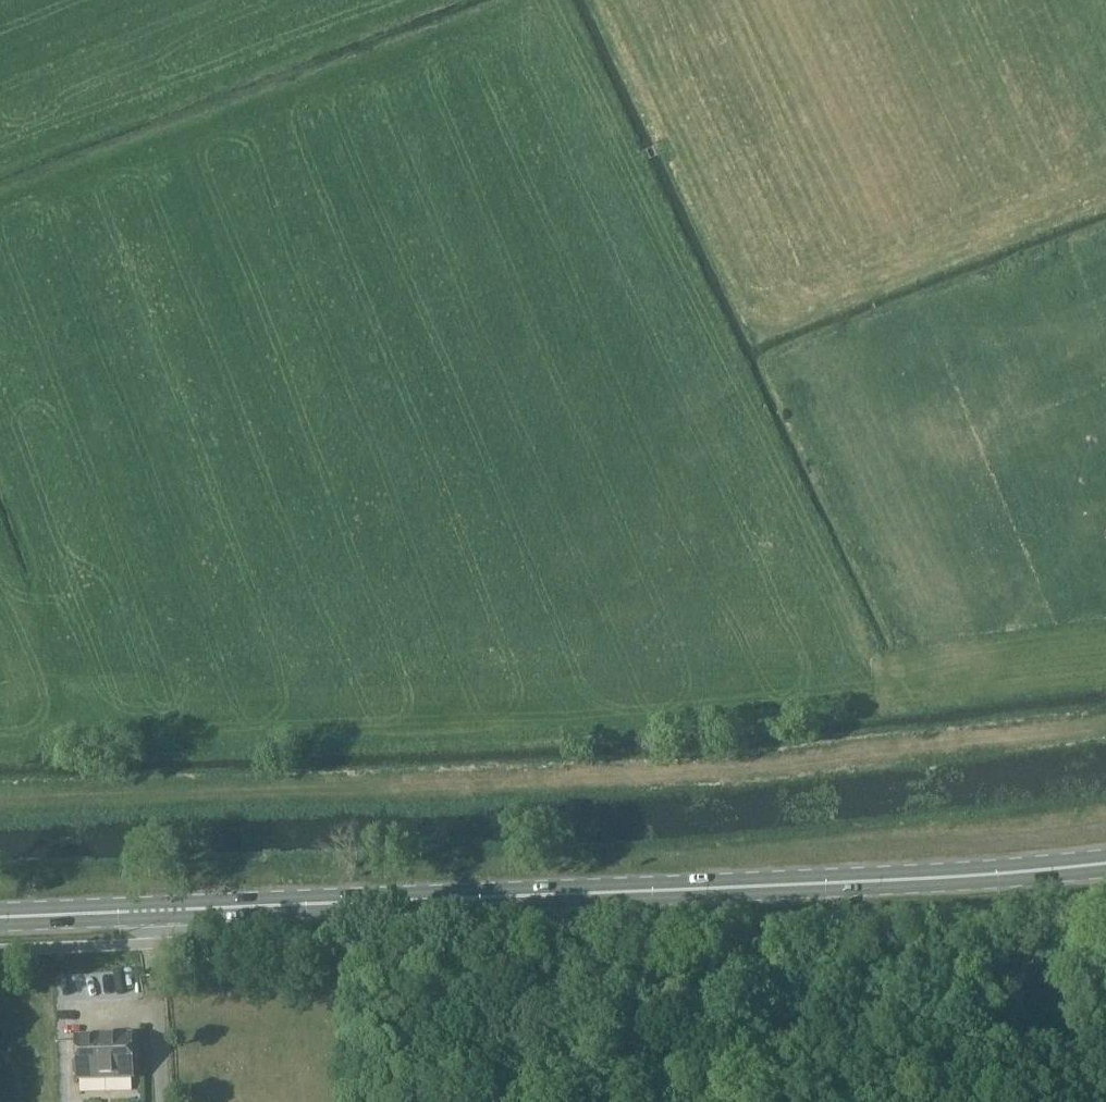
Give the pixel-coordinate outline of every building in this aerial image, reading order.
[(331,980),(340,979),(339,971),(330,972),(331,980)] [(355,982),(363,981),(363,973),(355,974),(355,982)] [(77,1063),(73,1063),(74,1076),(77,1076),(77,1080),(133,1078),(132,1037),(114,1038),(102,1038),(76,1039),(77,1063)]
